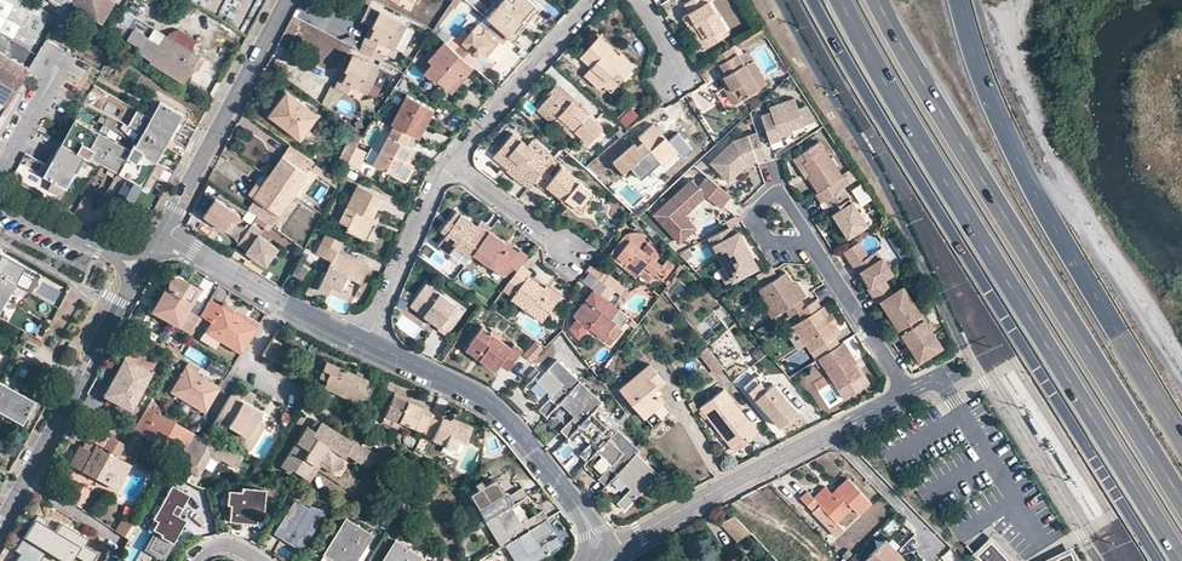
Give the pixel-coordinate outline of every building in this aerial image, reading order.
[(5,0),(0,0),(0,33),(7,38),(16,23),(3,16),(10,3),(5,0)] [(69,2),(98,20),(111,0),(71,0),(69,2)] [(243,0),(226,0),(220,13),(233,20),(243,0)] [(413,0),(391,0),(409,9),(414,1),(413,0)] [(522,21),(520,19),(533,5),(528,0),(500,0),(485,17),(491,22),(510,39),(511,40),(518,32),(514,29),(522,21)] [(727,33),(707,0),(689,0),(684,3),(689,12),(682,17),(689,28),(696,24),(709,44),(727,33)] [(538,9),(533,5),(520,19),(522,21),(514,29),(518,32),(538,9)] [(390,47),(387,45),(392,37),(398,40),(406,25),(379,11),(371,26),(374,27),(365,45),(386,55),(390,47)] [(132,62),(139,51),(182,78),(189,65),(196,53),(134,16),(113,50),(132,62)] [(510,39),(491,22),(477,36),(471,31),(453,51),(470,65),(477,56),(481,52),(489,59),(502,44),(504,46),(510,39)] [(696,24),(689,28),(702,49),(709,44),(696,24)] [(374,27),(371,26),(362,43),(365,45),(374,27)] [(757,38),(763,35),(759,28),(753,31),(757,38)] [(757,38),(753,31),(737,41),(742,48),(757,38)] [(599,89),(603,85),(610,76),(617,82),(633,65),(619,53),(618,54),(597,36),(579,56),(590,66),(583,75),(599,89)] [(398,40),(392,37),(387,45),(390,47),(393,48),(398,40)] [(471,66),(470,65),(453,51),(442,41),(426,59),(430,62),(423,71),(433,81),(435,79),(445,88),(454,77),(458,80),(471,66)] [(7,102),(28,65),(0,49),(0,98),(7,102)] [(716,67),(717,69),(720,68),(724,74),(721,76),(727,84),(725,86),(736,103),(759,89),(744,67),(752,62),(744,49),(716,67)] [(481,52),(477,56),(485,63),(489,59),(481,52)] [(189,65),(196,69),(203,56),(196,53),(189,65)] [(360,89),(363,82),(370,85),(378,69),(351,55),(343,71),(346,73),(338,89),(358,99),(363,91),(360,89)] [(471,66),(477,71),(488,81),(499,67),(489,59),(485,63),(477,56),(470,65),(471,66)] [(759,89),(766,84),(752,62),(744,67),(759,89)] [(346,73),(343,71),(335,87),(338,89),(346,73)] [(617,82),(610,76),(603,85),(610,91),(617,82)] [(725,86),(727,84),(721,76),(719,78),(725,86)] [(445,88),(449,91),(458,80),(454,77),(445,88)] [(370,85),(363,82),(360,89),(363,91),(366,92),(370,85)] [(587,116),(589,114),(558,85),(540,105),(556,119),(554,121),(577,141),(594,122),(587,116)] [(733,106),(736,103),(725,86),(722,89),(733,106)] [(417,138),(432,109),(405,94),(390,124),(392,125),(417,138)] [(286,95),(269,116),(298,138),(314,117),(286,95)] [(801,127),(792,99),(766,108),(768,114),(758,117),(768,145),(779,141),(777,138),(776,135),(789,131),(801,127)] [(159,100),(151,114),(174,126),(182,112),(159,100)] [(540,105),(536,109),(552,123),(554,121),(556,119),(540,105)] [(388,114),(382,110),(378,118),(384,121),(388,114)] [(589,114),(587,116),(594,122),(598,117),(592,111),(589,114)] [(151,114),(142,130),(165,143),(174,126),(151,114)] [(101,161),(115,138),(74,117),(61,140),(84,154),(89,157),(91,156),(101,161)] [(669,157),(676,151),(652,123),(638,136),(640,138),(611,163),(622,175),(630,168),(640,179),(649,171),(651,173),(669,157)] [(417,138),(392,125),(372,164),(406,181),(413,167),(409,164),(404,162),(411,149),(417,138)] [(135,143),(132,141),(129,147),(126,145),(115,138),(101,161),(119,171),(127,176),(142,184),(165,143),(142,130),(135,143)] [(532,181),(540,172),(553,157),(532,138),(527,144),(512,133),(492,157),(506,169),(508,167),(522,179),(519,183),(526,189),(532,181)] [(754,133),(730,142),(707,163),(718,176),(729,167),(736,173),(746,165),(744,161),(752,158),(753,162),(763,159),(754,133)] [(61,140),(52,156),(75,169),(82,157),(84,154),(61,140)] [(347,144),(341,161),(348,164),(354,146),(347,144)] [(266,178),(292,196),(307,176),(307,174),(305,173),(311,163),(288,147),(266,178)] [(841,177),(822,148),(801,162),(809,174),(806,176),(816,192),(813,194),(819,202),(824,199),(835,192),(829,184),(841,177)] [(404,162),(409,164),(415,151),(411,149),(404,162)] [(370,155),(362,151),(354,164),(363,168),(370,155)] [(75,169),(52,156),(49,163),(42,173),(51,178),(47,185),(60,192),(65,185),(65,186),(75,169)] [(651,173),(655,177),(673,161),(669,157),(651,173)] [(334,188),(337,182),(314,166),(310,172),(334,188)] [(506,169),(505,171),(519,183),(522,179),(508,167),(506,169)] [(577,209),(591,192),(561,167),(549,180),(540,172),(532,181),(542,189),(545,186),(562,200),(563,198),(577,209)] [(736,173),(729,167),(718,176),(725,183),(736,173)] [(312,180),(307,176),(292,196),(298,200),(312,180)] [(727,196),(704,177),(695,187),(688,180),(650,216),(676,244),(688,232),(676,220),(680,216),(702,196),(717,208),(727,196)] [(248,210),(271,227),(283,210),(292,196),(266,178),(252,199),(254,201),(248,210)] [(124,185),(117,196),(131,206),(139,194),(124,185)] [(381,211),(386,200),(356,185),(338,221),(347,225),(345,230),(364,239),(374,219),(372,218),(377,209),(381,211)] [(866,224),(842,188),(824,199),(832,213),(831,214),(846,238),(866,224)] [(577,209),(580,212),(594,195),(591,192),(577,209)] [(252,199),(248,196),(242,206),(248,210),(254,201),(252,199)] [(213,199),(201,217),(223,233),(231,221),(235,223),(239,217),(213,199)] [(449,253),(451,250),(454,246),(468,257),(471,254),(487,232),(489,229),(479,221),(476,225),(456,211),(444,227),(448,230),(438,245),(449,253)] [(692,229),(680,216),(676,220),(688,232),(692,229)] [(231,237),(238,225),(235,223),(231,221),(223,233),(231,237)] [(215,246),(219,239),(200,226),(195,233),(215,246)] [(277,249),(258,236),(261,232),(251,226),(238,246),(247,252),(246,254),(265,267),(277,249)] [(748,257),(736,233),(730,236),(726,228),(706,239),(711,248),(712,247),(720,262),(730,282),(755,269),(751,261),(746,263),(744,259),(748,257)] [(512,258),(500,249),(503,244),(487,232),(471,254),(501,275),(508,266),(516,271),(520,265),(526,256),(518,251),(516,253),(512,258)] [(356,280),(363,266),(337,253),(343,242),(325,234),(316,254),(330,261),(316,289),(327,294),(328,292),(331,286),(348,294),(353,296),(360,282),(356,280)] [(637,273),(647,280),(664,259),(644,244),(641,248),(623,235),(611,252),(615,256),(637,273)] [(890,273),(880,258),(878,259),(873,252),(866,256),(856,242),(842,251),(856,274),(859,272),(868,286),(865,288),(875,303),(879,301),(887,314),(888,314),(897,328),(893,331),(897,336),(900,333),(910,348),(909,348),(918,361),(939,347),(931,335),(932,334),(922,319),(919,314),(919,315),(909,300),(908,300),(900,288),(891,294),(881,279),(890,273)] [(503,244),(500,249),(512,258),(516,253),(503,244)] [(454,246),(451,250),(466,261),(468,257),(454,246)] [(11,283),(20,267),(0,256),(0,277),(11,283)] [(634,277),(637,273),(615,256),(612,260),(634,277)] [(308,267),(300,261),(292,273),(301,278),(308,267)] [(541,321),(553,304),(539,294),(543,289),(527,277),(530,272),(520,265),(516,271),(501,290),(511,297),(510,299),(541,321)] [(630,290),(603,271),(588,265),(586,269),(598,279),(614,291),(618,294),(624,298),(630,290)] [(356,280),(360,282),(367,268),(363,266),(356,280)] [(730,282),(722,267),(715,271),(723,285),(730,282)] [(193,284),(199,288),(205,277),(199,273),(193,284)] [(792,287),(783,273),(756,291),(768,308),(771,306),(776,314),(783,309),(788,317),(796,313),(798,311),(803,307),(798,300),(803,297),(798,288),(795,291),(792,287)] [(3,300),(11,283),(0,277),(0,298),(3,300)] [(188,333),(197,317),(185,310),(196,291),(176,279),(172,279),(170,280),(168,281),(166,283),(150,312),(179,328),(188,333)] [(614,291),(598,279),(591,289),(592,290),(585,300),(587,302),(589,303),(577,320),(588,328),(590,326),(593,322),(606,332),(613,323),(619,328),(627,317),(616,308),(624,298),(618,294),(614,291)] [(425,283),(413,301),(426,310),(422,315),(438,327),(436,329),(445,335),(456,319),(453,316),(459,308),(425,283)] [(331,286),(328,292),(346,300),(348,294),(331,286)] [(543,289),(539,294),(553,304),(557,299),(543,289)] [(209,322),(203,332),(239,354),(244,344),(254,329),(229,313),(231,309),(221,302),(218,306),(208,299),(198,316),(209,322)] [(426,310),(413,301),(409,306),(422,315),(426,310)] [(833,325),(826,315),(821,307),(819,308),(814,301),(798,311),(796,313),(800,320),(791,326),(808,353),(838,334),(833,325)] [(776,314),(771,306),(768,308),(765,310),(770,318),(776,314)] [(231,309),(229,313),(254,329),(256,324),(231,309)] [(643,314),(639,320),(649,338),(663,324),(646,311),(643,314)] [(716,312),(695,325),(707,344),(728,330),(716,312)] [(836,323),(829,313),(826,315),(833,325),(836,323)] [(593,322),(590,326),(603,336),(606,332),(593,322)] [(513,344),(510,348),(481,327),(468,344),(482,355),(478,359),(494,371),(500,365),(506,369),(520,350),(513,344)] [(714,376),(745,356),(730,332),(698,352),(714,376)] [(280,345),(271,339),(261,355),(270,361),(280,345)] [(69,351),(73,352),(76,346),(67,342),(63,347),(69,351)] [(522,355),(529,361),(540,349),(533,343),(522,355)] [(852,366),(843,353),(846,351),(841,343),(815,359),(836,391),(859,376),(852,366)] [(468,344),(465,350),(478,359),(482,355),(468,344)] [(189,347),(184,356),(200,365),(205,356),(189,347)] [(759,362),(768,356),(762,347),(753,354),(759,362)] [(153,362),(128,348),(102,396),(127,411),(153,362)] [(805,349),(786,358),(791,369),(810,360),(805,349)] [(854,364),(846,351),(843,353),(852,366),(854,364)] [(558,403),(579,381),(555,359),(535,381),(550,395),(537,410),(545,417),(558,403)] [(203,413),(218,388),(194,374),(197,368),(186,362),(168,392),(203,413)] [(361,402),(369,383),(323,363),(319,372),(327,375),(324,382),(340,393),(361,402)] [(662,403),(652,391),(650,389),(661,380),(648,364),(619,388),(644,418),(662,403)] [(324,382),(327,375),(319,372),(316,379),(324,382)] [(754,375),(743,386),(779,426),(795,411),(771,384),(766,388),(754,375)] [(600,401),(579,381),(558,403),(572,416),(559,431),(566,438),(576,427),(597,405),(600,401)] [(324,382),(321,388),(359,406),(361,402),(340,393),(324,382)] [(2,415),(14,392),(0,385),(0,414),(2,415)] [(2,415),(18,424),(30,402),(14,392),(2,415)] [(415,407),(417,405),(392,393),(390,397),(415,407)] [(747,440),(757,433),(725,393),(715,400),(720,408),(707,417),(730,446),(744,436),(747,440)] [(229,396),(214,421),(244,438),(239,446),(248,450),(259,431),(251,427),(255,420),(258,413),(229,396)] [(395,429),(397,424),(420,434),(430,410),(417,405),(415,407),(390,397),(379,422),(395,429)] [(715,400),(712,397),(699,407),(707,417),(720,408),(715,400)] [(133,427),(142,433),(140,436),(178,457),(188,441),(191,434),(158,414),(161,409),(153,404),(150,409),(145,407),(133,427)] [(597,405),(576,427),(591,440),(578,455),(585,462),(595,451),(616,429),(619,425),(597,405)] [(429,441),(452,451),(456,442),(462,444),(467,432),(447,423),(448,421),(439,417),(440,414),(430,410),(420,434),(430,438),(429,441)] [(374,421),(367,418),(365,423),(371,427),(374,421)] [(467,432),(469,427),(450,418),(448,421),(447,423),(467,432)] [(259,431),(263,424),(255,420),(251,427),(259,431)] [(318,423),(315,421),(309,430),(312,432),(318,423)] [(289,470),(303,479),(316,459),(327,466),(335,454),(341,457),(342,458),(344,455),(366,468),(374,455),(358,445),(357,447),(318,423),(312,432),(309,430),(304,428),(278,467),(287,473),(289,470)] [(90,429),(85,439),(116,456),(122,445),(108,436),(107,438),(90,429)] [(616,429),(595,451),(610,465),(597,479),(605,486),(614,475),(635,453),(638,449),(616,429)] [(191,434),(188,441),(196,446),(200,439),(191,434)] [(188,441),(178,457),(186,462),(185,463),(181,469),(196,477),(207,458),(209,455),(217,460),(233,469),(240,457),(205,437),(202,435),(200,439),(196,446),(188,441)] [(730,446),(733,451),(747,440),(744,436),(730,446)] [(565,442),(555,454),(565,462),(574,450),(565,442)] [(129,467),(110,458),(83,443),(72,464),(80,469),(80,470),(116,489),(129,467)] [(623,509),(637,495),(656,473),(635,453),(614,475),(629,489),(616,503),(623,509)] [(335,454),(327,466),(316,459),(303,479),(307,481),(317,466),(330,473),(341,457),(335,454)] [(255,475),(261,465),(256,462),(250,473),(255,475)] [(158,467),(154,473),(161,476),(164,471),(158,467)] [(842,529),(836,523),(851,507),(859,515),(870,503),(845,478),(831,493),(824,486),(812,496),(806,490),(798,498),(812,511),(816,507),(832,523),(827,527),(836,536),(842,529)] [(518,489),(502,498),(491,481),(467,495),(482,521),(508,506),(522,498),(524,497),(518,489)] [(169,543),(182,521),(169,513),(173,505),(179,508),(186,495),(168,486),(150,519),(154,522),(163,527),(159,534),(158,537),(169,543)] [(240,517),(254,518),(254,511),(260,512),(262,490),(238,488),(238,492),(226,491),(224,505),(227,505),(226,521),(240,523),(240,517)] [(300,548),(302,545),(322,512),(308,507),(306,509),(293,502),(284,516),(273,535),(280,540),(281,538),(300,548)] [(524,520),(515,505),(509,509),(518,524),(524,520)] [(518,524),(509,509),(508,506),(482,521),(498,548),(502,545),(527,530),(540,523),(534,514),(518,524)] [(812,511),(810,513),(826,528),(827,527),(832,523),(816,507),(812,511)] [(74,533),(75,531),(47,516),(46,518),(35,513),(28,528),(38,533),(65,548),(76,553),(84,538),(74,533)] [(733,516),(721,524),(738,541),(750,533),(733,516)] [(129,524),(120,518),(113,531),(122,537),(129,524)] [(369,535),(345,520),(322,556),(330,560),(349,560),(359,545),(362,546),(369,535)] [(154,522),(150,530),(159,534),(163,527),(154,522)] [(512,560),(534,560),(559,546),(554,537),(537,547),(527,530),(502,545),(512,560)] [(38,533),(34,541),(62,555),(65,548),(38,533)] [(419,557),(393,541),(380,560),(417,560),(419,557)] [(992,541),(979,554),(985,560),(1012,560),(992,541)] [(868,560),(901,560),(904,558),(887,542),(868,560)] [(359,559),(365,548),(362,546),(359,545),(349,560),(357,560),(359,559)] [(109,552),(99,548),(95,556),(92,560),(104,560),(109,552)] [(1050,560),(1076,560),(1071,551),(1050,560)]
